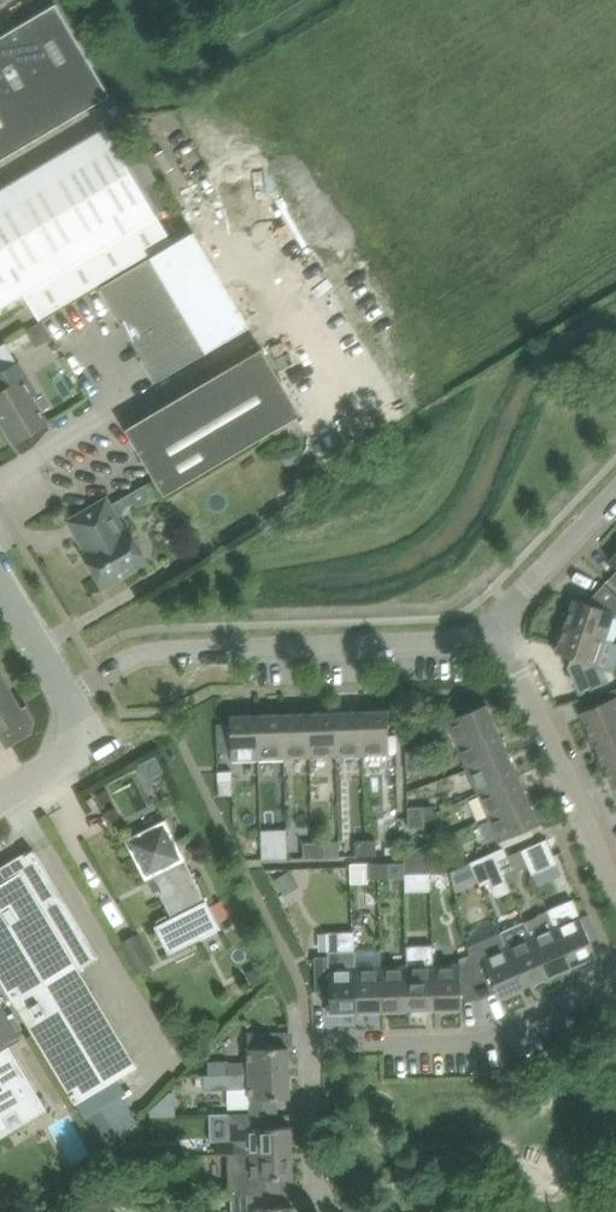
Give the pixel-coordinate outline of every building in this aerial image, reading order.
[(0,36),(0,51),(47,131),(110,94),(56,3),(0,36)] [(47,131),(0,51),(0,159),(47,131)] [(29,297),(42,319),(172,242),(156,215),(104,127),(0,189),(0,314),(29,297)] [(131,164),(159,212),(172,205),(143,156),(131,164)] [(208,351),(152,256),(100,286),(156,381),(208,351)] [(15,441),(47,422),(31,395),(36,392),(18,362),(16,363),(5,343),(0,346),(0,416),(15,441)] [(262,347),(125,428),(164,495),(301,413),(262,347)] [(80,535),(89,551),(95,561),(90,564),(104,587),(148,561),(135,540),(128,527),(125,529),(119,518),(106,498),(69,520),(78,536),(80,535)] [(615,587),(615,571),(608,579),(615,587)] [(564,625),(606,639),(613,616),(615,617),(615,595),(604,584),(586,602),(573,598),(564,625)] [(606,639),(564,625),(555,652),(583,661),(578,675),(599,681),(604,667),(597,665),(606,639)] [(7,747),(33,731),(36,718),(27,703),(22,705),(0,668),(0,735),(7,747)] [(591,737),(615,726),(615,696),(580,711),(591,737)] [(487,703),(446,720),(457,744),(497,727),(487,703)] [(388,709),(362,710),(363,754),(389,753),(388,709)] [(362,710),(335,711),(337,755),(363,754),(362,710)] [(335,711),(309,712),(311,756),(337,755),(335,711)] [(309,712),(283,713),(284,757),(311,756),(309,712)] [(283,713),(257,714),(258,758),(284,757),(283,713)] [(257,714),(230,715),(232,759),(258,758),(257,714)] [(591,737),(602,762),(615,756),(615,726),(591,737)] [(497,727),(457,744),(468,769),(508,751),(497,727)] [(422,750),(406,750),(407,761),(422,760),(422,750)] [(508,751),(468,769),(478,793),(518,775),(508,751)] [(602,762),(614,789),(615,788),(615,756),(602,762)] [(422,760),(407,761),(407,771),(422,771),(422,760)] [(218,771),(218,781),(219,795),(233,794),(232,770),(218,771)] [(518,775),(478,793),(489,817),(529,799),(518,775)] [(529,799),(489,817),(499,841),(539,823),(529,799)] [(424,806),(408,806),(409,817),(424,816),(424,806)] [(424,816),(409,817),(409,827),(424,827),(424,816)] [(222,897),(209,903),(207,899),(206,899),(186,859),(187,859),(166,818),(125,839),(146,880),(152,876),(173,916),(155,925),(169,953),(221,927),(217,919),(230,913),(222,897)] [(262,829),(262,858),(288,857),(287,829),(262,829)] [(366,839),(355,840),(356,855),(366,855),(366,839)] [(376,839),(366,839),(366,855),(377,855),(376,839)] [(546,839),(522,850),(533,874),(557,863),(546,839)] [(338,840),(314,841),(314,857),(338,856),(338,840)] [(314,857),(314,841),(303,841),(304,857),(314,857)] [(431,871),(430,861),(429,841),(405,851),(405,870),(431,871)] [(85,1115),(126,1090),(118,1076),(137,1064),(80,968),(98,957),(33,849),(25,854),(27,859),(22,862),(18,856),(0,867),(0,976),(85,1115)] [(471,859),(480,882),(492,877),(484,854),(471,859)] [(498,859),(504,873),(514,870),(509,855),(498,859)] [(430,861),(431,871),(445,871),(446,861),(430,861)] [(389,862),(379,862),(379,878),(389,878),(389,862)] [(353,878),(365,879),(366,867),(354,866),(353,878)] [(276,878),(286,892),(300,882),(290,868),(276,878)] [(548,910),(549,912),(555,924),(572,964),(597,954),(591,941),(581,919),(573,899),(548,910)] [(549,912),(525,922),(531,935),(548,975),(572,964),(555,924),(549,912)] [(590,915),(581,919),(591,941),(600,937),(590,915)] [(501,933),(507,945),(524,985),(548,975),(531,935),(525,922),(501,933)] [(481,951),(470,954),(480,999),(498,991),(500,996),(524,985),(507,945),(483,955),(481,951)] [(356,950),(328,951),(329,956),(315,956),(316,992),(330,991),(330,1011),(357,1010),(356,966),(356,950)] [(460,963),(434,963),(435,1007),(462,1007),(461,999),(480,999),(470,954),(460,957),(460,963)] [(434,963),(408,964),(409,1008),(435,1007),(434,963)] [(408,964),(382,965),(383,1009),(409,1008),(408,964)] [(356,966),(357,1010),(383,1009),(382,965),(356,966)] [(3,1117),(18,1108),(26,1122),(49,1108),(9,1043),(21,1036),(0,1001),(0,1081),(6,1091),(0,1094),(0,1132),(9,1126),(3,1117)] [(214,1063),(215,1072),(215,1074),(229,1073),(289,1071),(289,1046),(275,1046),(274,1032),(248,1033),(249,1062),(214,1063)] [(197,1073),(197,1074),(197,1084),(205,1083),(205,1088),(228,1087),(229,1108),(250,1107),(251,1112),(277,1111),(277,1097),(290,1096),(289,1071),(229,1073),(215,1074),(215,1072),(197,1073)] [(229,1113),(230,1140),(217,1140),(217,1154),(231,1153),(292,1151),(291,1125),(277,1126),(277,1111),(251,1112),(229,1113)] [(292,1151),(231,1153),(233,1192),(280,1191),(279,1176),(293,1176),(292,1151)] [(233,1192),(233,1211),(294,1211),(294,1205),(280,1205),(280,1191),(233,1192)]
